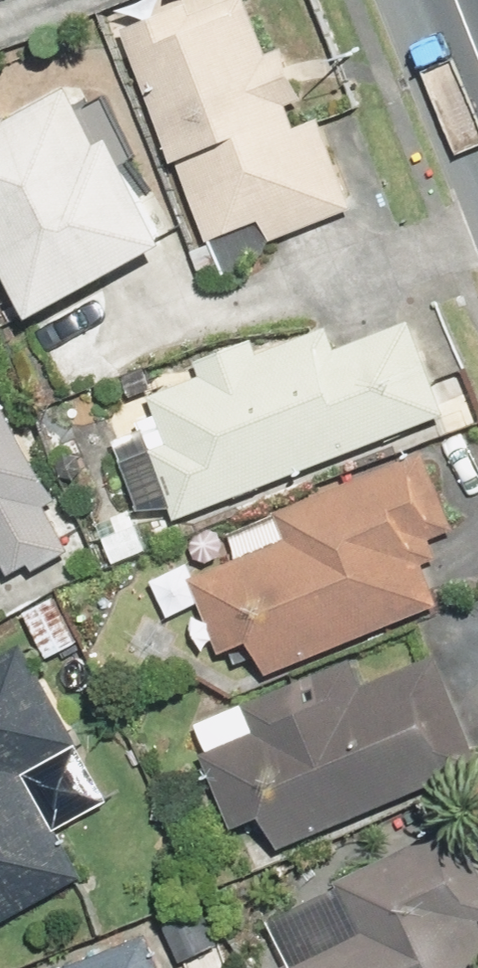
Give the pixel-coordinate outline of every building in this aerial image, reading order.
[(248,0),(227,0),(193,12),(191,7),(130,29),(138,51),(131,53),(174,167),(180,164),(212,249),(265,229),(272,247),(361,214),(328,125),(299,136),(291,114),(307,108),(286,52),(269,58),(248,0)] [(36,329),(174,255),(115,145),(100,152),(68,94),(8,126),(0,111),(0,263),(36,329)] [(142,425),(179,524),(453,422),(416,323),(340,351),(332,331),(262,358),(255,341),(199,362),(205,379),(151,399),(158,419),(142,425)] [(16,586),(75,553),(49,508),(58,503),(0,401),(0,559),(16,586)] [(260,651),(272,682),(442,611),(424,570),(445,561),(439,546),(462,536),(428,454),(278,517),(281,524),(231,545),(238,562),(192,581),(227,665),(260,651)] [(0,662),(0,936),(90,885),(31,782),(87,751),(27,647),(0,662)] [(207,758),(241,839),(271,826),(283,856),(477,774),(477,754),(439,661),(367,691),(355,664),(245,709),(257,737),(207,758)] [(297,967),(477,967),(477,855),(464,825),(337,885),(362,938),(297,967)] [(151,941),(82,967),(162,967),(151,941)]
